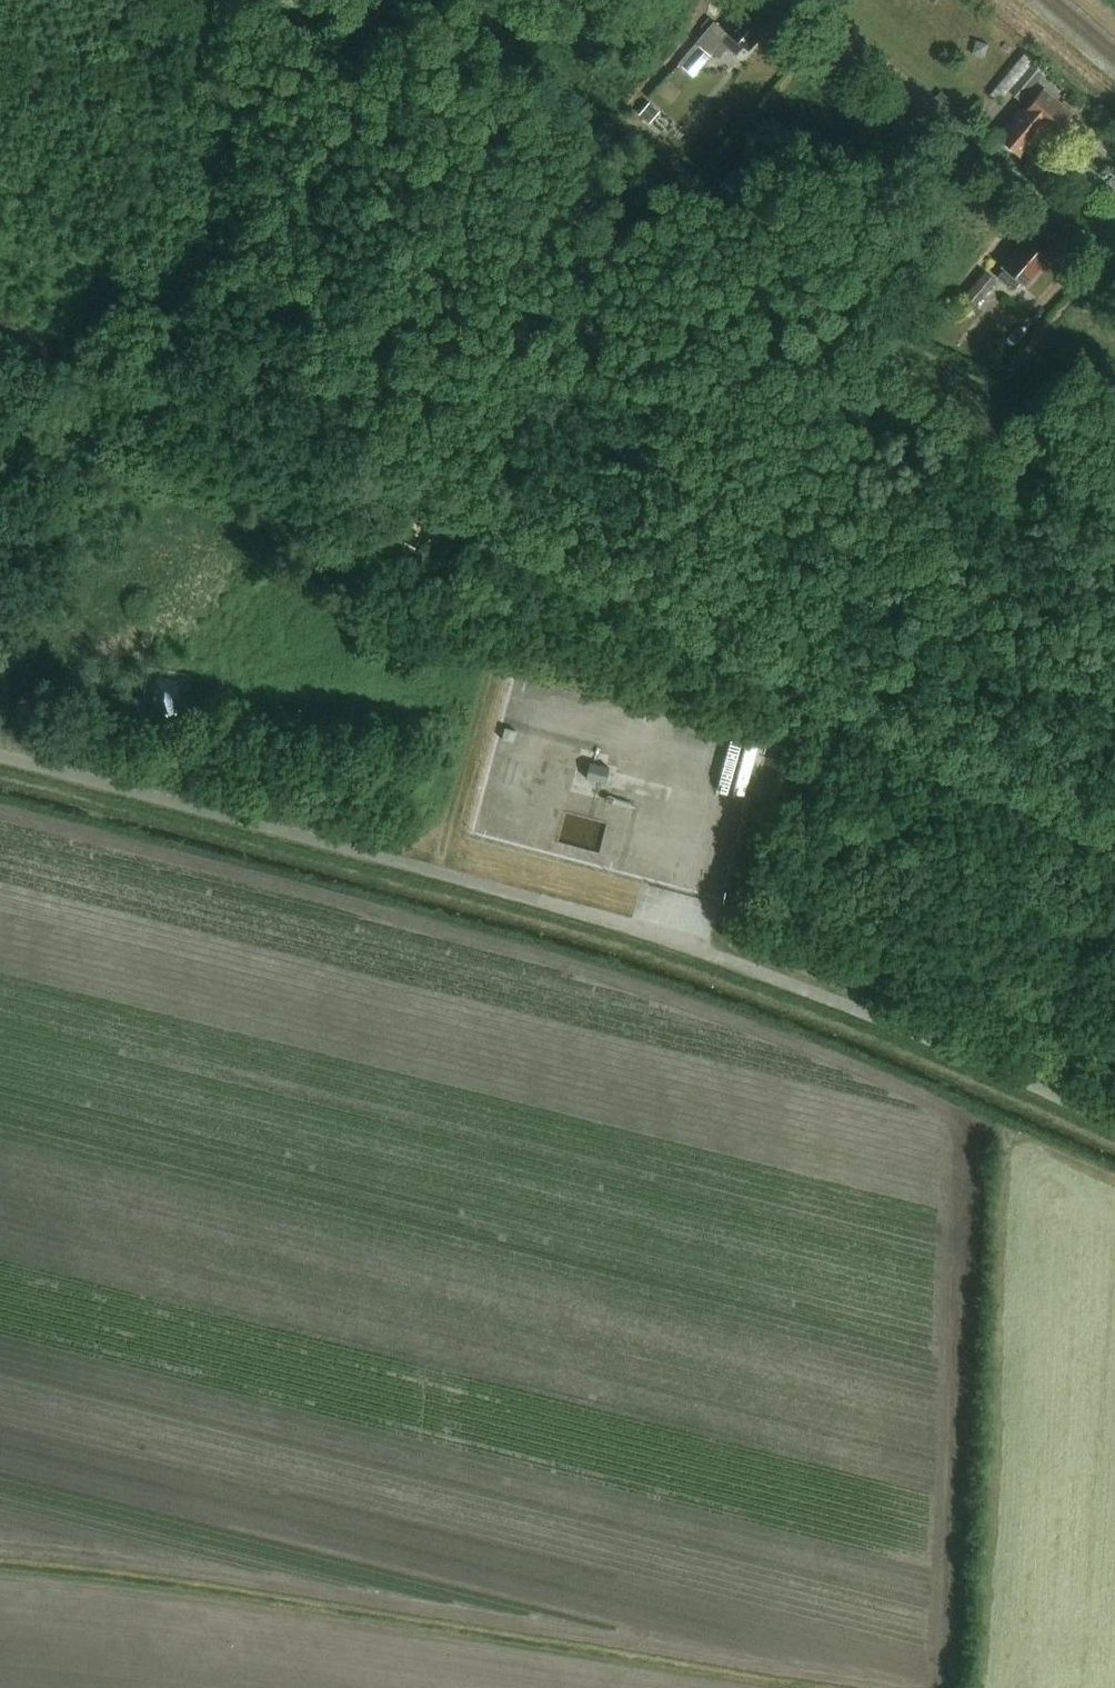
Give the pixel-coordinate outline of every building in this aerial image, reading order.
[(748,50),(773,22),(750,3),(726,31),(728,33),(712,52),(718,57),(727,47),(737,55),(744,47),(748,50)] [(708,56),(709,55),(699,47),(682,67),(692,75),(698,68),(708,56)] [(1031,65),(1009,92),(1019,100),(1041,73),(1031,65)] [(1043,129),(1053,138),(1073,114),(1043,89),(1024,111),(1022,109),(997,137),(1020,156),(1043,129)] [(648,101),(638,114),(649,124),(660,111),(648,101)] [(1027,238),(1003,266),(1005,268),(998,277),(1013,290),(1021,282),(1025,285),(1049,257),(1027,238)] [(965,295),(975,304),(995,280),(984,272),(965,295)] [(504,727),(501,739),(513,742),(516,731),(504,727)] [(589,762),(585,778),(605,783),(609,767),(589,762)]
